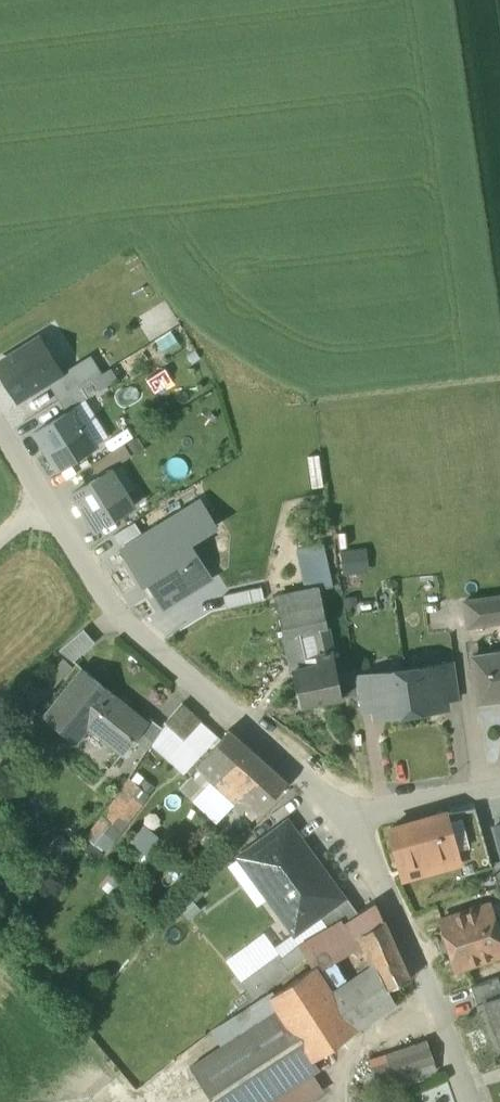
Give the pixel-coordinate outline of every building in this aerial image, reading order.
[(0,364),(0,371),(18,400),(61,373),(40,339),(0,364)] [(50,386),(59,401),(98,377),(90,363),(50,386)] [(59,401),(66,412),(117,380),(111,369),(59,401)] [(96,446),(73,410),(36,432),(59,469),(96,446)] [(124,433),(103,445),(109,455),(124,445),(130,442),(124,433)] [(109,455),(91,465),(99,477),(111,470),(132,457),(124,445),(109,455)] [(321,468),(319,454),(308,456),(312,487),(325,485),(322,468),(321,468)] [(99,477),(73,493),(96,531),(134,508),(111,470),(99,477)] [(141,534),(120,547),(143,585),(147,582),(163,607),(211,577),(190,543),(216,526),(199,498),(141,534)] [(134,523),(113,536),(120,547),(141,534),(134,523)] [(326,546),(300,551),(309,592),(322,589),(322,590),(335,588),(326,546)] [(347,575),(373,570),(368,547),(343,551),(347,575)] [(261,588),(224,596),(227,608),(264,600),(261,588)] [(299,594),(278,599),(278,600),(286,636),(301,633),(315,630),(330,628),(322,590),(322,589),(309,592),(299,594)] [(467,602),(471,626),(499,622),(499,598),(467,602)] [(315,630),(320,656),(318,656),(320,665),(322,665),(335,653),(330,628),(315,630)] [(74,661),(95,643),(83,630),(60,650),(74,661)] [(301,633),(286,636),(294,671),(310,667),(301,633)] [(310,667),(294,671),(303,706),(345,698),(340,674),(335,653),(322,665),(310,667)] [(474,657),(481,703),(499,701),(499,653),(474,657)] [(457,663),(443,665),(448,700),(461,698),(457,663)] [(443,665),(407,670),(413,713),(449,708),(448,700),(443,665)] [(148,722),(83,670),(44,717),(75,743),(88,727),(122,755),(134,739),(148,722)] [(407,670),(372,675),(377,709),(376,710),(377,718),(413,713),(407,670)] [(357,671),(340,674),(345,698),(360,695),(358,677),(357,671)] [(372,675),(358,677),(360,695),(363,711),(376,710),(377,709),(372,675)] [(19,702),(26,711),(44,695),(37,686),(19,702)] [(182,703),(165,722),(184,740),(202,721),(182,703)] [(162,728),(150,719),(148,722),(134,739),(148,750),(162,728)] [(287,783),(228,731),(196,766),(212,782),(239,799),(245,792),(256,803),(263,809),(264,809),(287,783)] [(149,795),(129,779),(122,788),(124,789),(142,802),(149,795)] [(239,799),(212,782),(195,802),(217,822),(239,799)] [(124,789),(103,817),(116,833),(119,835),(143,803),(142,802),(124,789)] [(263,809),(256,803),(246,814),(252,821),(263,809)] [(475,809),(445,814),(450,839),(452,839),(455,849),(462,848),(464,858),(488,851),(475,809)] [(437,815),(390,829),(401,867),(420,862),(423,872),(449,864),(446,851),(455,849),(452,839),(450,839),(445,814),(437,815)] [(116,833),(103,817),(87,837),(103,850),(116,833)] [(144,823),(132,839),(150,853),(162,838),(144,823)] [(318,916),(342,898),(341,897),(289,826),(275,837),(273,834),(241,857),(269,896),(274,893),(300,928),(318,916)] [(155,855),(143,870),(155,876),(165,863),(155,855)] [(342,898),(318,916),(327,929),(341,920),(343,925),(359,914),(344,894),(341,897),(342,898)] [(359,914),(343,925),(341,920),(327,929),(303,942),(301,943),(315,966),(319,971),(332,963),(327,956),(356,939),(364,933),(385,920),(376,901),(359,914)] [(442,921),(458,968),(499,954),(499,942),(488,906),(442,921)] [(411,978),(385,920),(364,933),(378,965),(389,989),(390,989),(411,978)] [(252,1001),(287,972),(272,954),(237,983),(252,1001)] [(378,965),(334,995),(357,1030),(397,1003),(390,989),(389,989),(378,965)] [(315,966),(272,995),(280,1008),(314,1060),(357,1030),(334,995),(319,971),(315,966)] [(471,987),(477,1005),(484,1003),(484,1002),(499,996),(499,982),(498,977),(471,987)] [(484,1002),(484,1003),(499,1047),(499,996),(484,1002)] [(191,1066),(214,1101),(269,1101),(320,1069),(314,1060),(280,1008),(191,1066)] [(490,1044),(477,1017),(462,1024),(475,1051),(490,1044)] [(428,1038),(370,1058),(378,1080),(436,1061),(428,1038)]
